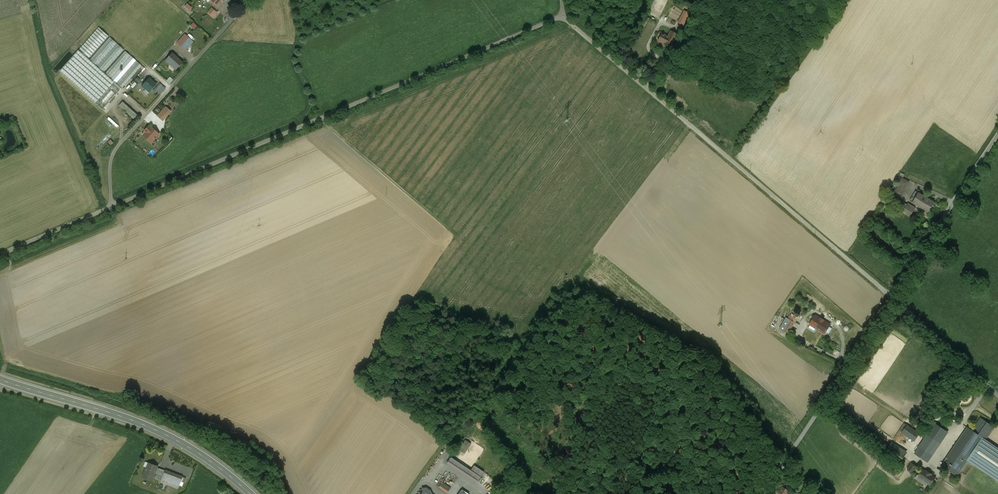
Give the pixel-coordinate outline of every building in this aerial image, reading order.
[(186,2),(194,9),(203,0),(187,0),(186,2)] [(207,12),(214,19),(219,14),(211,7),(207,12)] [(684,10),(677,23),(683,26),(690,14),(684,10)] [(142,66),(99,27),(78,50),(122,89),(142,66)] [(668,37),(662,34),(658,41),(671,48),(677,35),(671,31),(668,37)] [(193,42),(185,34),(177,42),(186,50),(193,42)] [(122,89),(78,50),(59,71),(102,110),(122,89)] [(173,53),(165,61),(175,70),(183,62),(173,53)] [(156,85),(149,78),(142,86),(149,92),(156,85)] [(160,83),(153,91),(156,93),(163,85),(160,83)] [(122,101),(118,105),(133,120),(138,115),(133,109),(132,111),(122,101)] [(166,106),(157,116),(163,121),(172,112),(166,106)] [(108,116),(106,118),(117,127),(119,125),(108,116)] [(151,127),(149,126),(144,131),(149,135),(146,138),(151,143),(159,134),(151,127)] [(910,182),(902,178),(894,194),(902,198),(910,182)] [(919,193),(913,202),(920,207),(919,209),(928,213),(935,203),(919,193)] [(915,208),(908,204),(903,212),(911,216),(915,208)] [(797,319),(790,315),(781,330),(788,334),(797,319)] [(814,326),(808,323),(800,335),(813,343),(818,333),(812,329),(814,326)] [(494,333),(488,341),(491,343),(497,335),(494,333)] [(991,425),(982,419),(973,431),(970,429),(945,467),(957,475),(966,462),(982,437),(986,440),(993,428),(990,426),(991,425)] [(948,432),(935,423),(915,453),(928,462),(948,432)] [(907,424),(902,432),(916,442),(922,434),(907,424)] [(966,462),(972,466),(973,464),(974,463),(997,480),(997,448),(982,437),(966,462)] [(465,441),(459,450),(464,453),(467,450),(465,449),(469,443),(465,441)] [(907,452),(892,442),(887,450),(902,460),(907,452)] [(471,470),(451,457),(447,462),(478,482),(484,472),(474,465),(471,470)] [(157,466),(149,463),(147,468),(146,467),(142,477),(152,480),(155,473),(157,467),(157,466)] [(918,467),(913,463),(908,470),(914,473),(918,467)] [(165,470),(157,467),(155,473),(163,476),(165,470)] [(922,468),(915,479),(930,489),(937,478),(925,470),(922,468)] [(183,477),(165,470),(163,476),(161,482),(178,489),(181,482),(183,477)] [(451,488),(438,479),(435,484),(447,493),(451,488)]
